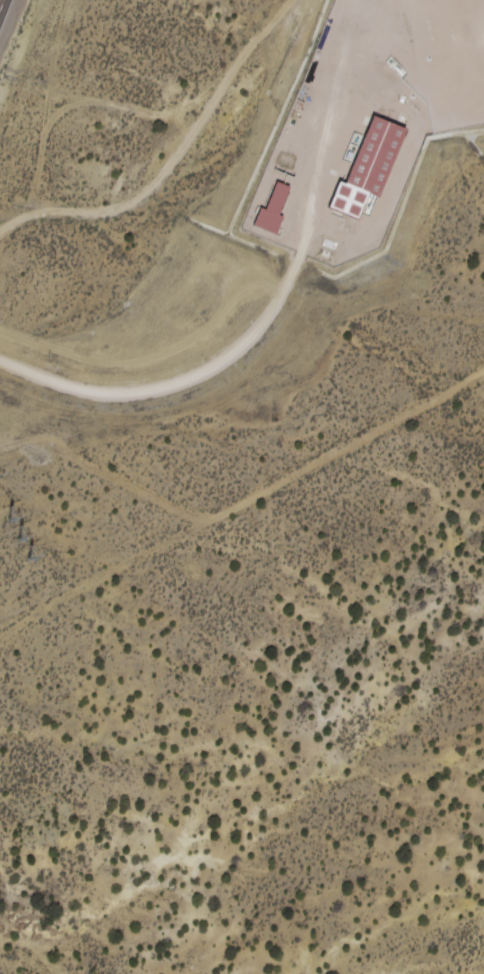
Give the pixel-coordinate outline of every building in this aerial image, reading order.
[(338,211),(377,117),(414,132),(375,226),(338,211)] [(261,226),(281,180),(303,190),(283,236),(261,226)]
